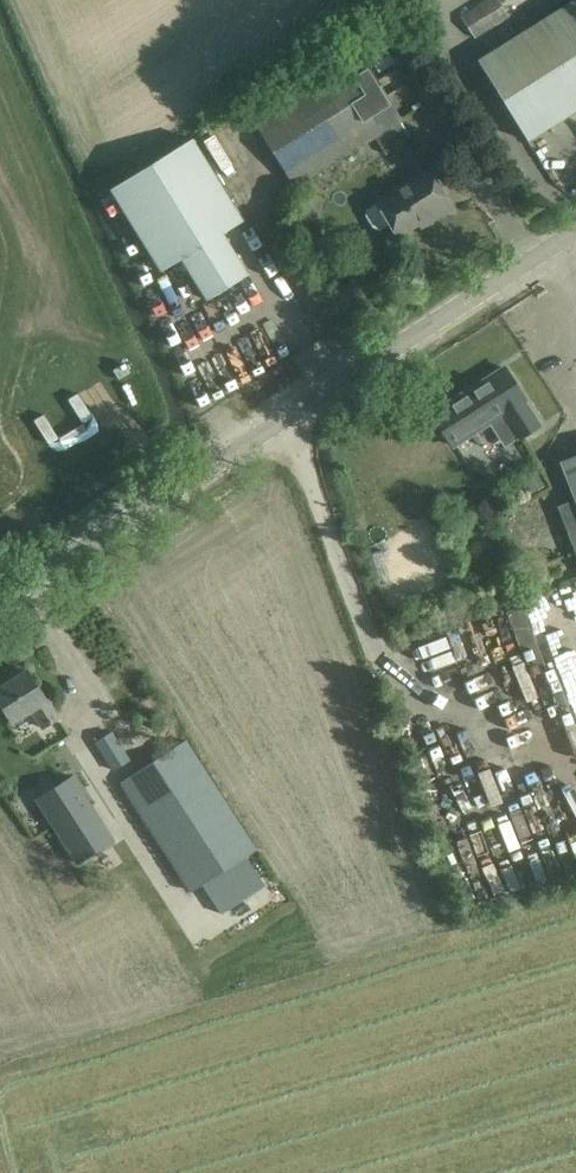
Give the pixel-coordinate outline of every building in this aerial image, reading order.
[(498,0),(488,0),(461,17),(474,38),(509,16),(498,0)] [(519,37),(569,117),(575,113),(575,1),(519,37)] [(569,117),(519,37),(477,63),(528,143),(569,117)] [(376,139),(400,124),(402,123),(360,53),(252,118),(295,188),(376,139)] [(409,139),(400,124),(376,139),(384,153),(409,139)] [(244,220),(192,137),(110,189),(161,271),(180,259),(206,300),(248,274),(222,233),(244,220)] [(431,170),(429,167),(408,180),(408,182),(374,201),(376,204),(366,210),(365,216),(373,228),(378,231),(388,225),(396,239),(419,226),(421,230),(455,208),(431,169),(431,170)] [(287,246),(314,254),(321,232),(293,224),(287,246)] [(525,400),(504,367),(432,413),(453,446),(504,414),(519,438),(539,425),(524,401),(525,400)] [(561,462),(575,500),(575,456),(561,462)] [(522,478),(531,493),(544,486),(535,470),(522,478)] [(568,534),(575,555),(575,531),(568,534)] [(556,593),(530,601),(540,636),(567,628),(556,593)] [(440,635),(452,668),(521,643),(532,674),(547,668),(523,605),(440,635)] [(27,670),(0,687),(0,703),(12,722),(31,710),(43,727),(59,717),(47,699),(46,699),(27,670)] [(543,765),(567,756),(554,720),(529,730),(543,765)] [(129,760),(112,732),(96,742),(114,770),(129,760)] [(169,750),(121,781),(192,891),(202,885),(221,914),(265,885),(247,856),(256,850),(185,740),(169,750)] [(72,776),(37,799),(78,863),(114,840),(72,776)] [(450,780),(469,832),(494,823),(478,779),(464,785),(460,776),(450,780)]
